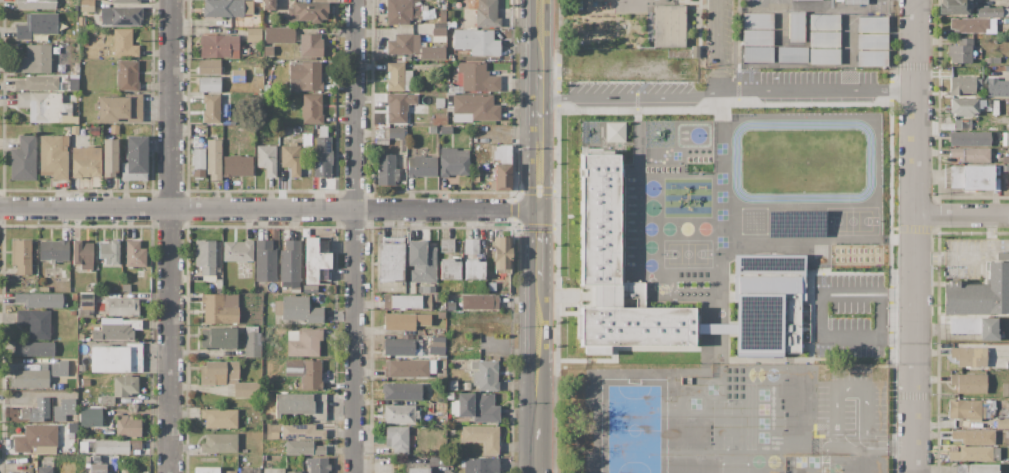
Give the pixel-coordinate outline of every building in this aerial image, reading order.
[(16,8),(16,0),(55,0),(55,8),(16,8)] [(80,11),(80,0),(93,0),(93,11),(80,11)] [(203,7),(203,0),(243,0),(243,17),(202,17),(202,7),(203,7)] [(263,9),(263,0),(275,0),(275,9),(263,9)] [(386,17),(385,0),(401,0),(401,5),(412,5),(412,19),(408,19),(408,24),(387,25),(387,17),(386,17)] [(467,9),(467,0),(496,0),(496,18),(500,18),(500,27),(475,27),(475,9),(467,9)] [(940,3),(940,0),(968,0),(968,14),(938,14),(938,3),(940,3)] [(327,3),(327,19),(321,19),(321,23),(311,23),(311,21),(296,21),(296,19),(293,19),(293,21),(287,21),(287,8),(293,8),(293,3),(327,3)] [(654,4),(685,5),(684,22),(687,23),(687,31),(684,31),(684,47),(653,46),(654,4)] [(1002,8),(1008,8),(1008,17),(976,17),(976,8),(982,8),(982,6),(988,5),(988,8),(1002,7),(1002,8)] [(101,25),(101,7),(141,7),(141,24),(101,25)] [(788,11),(804,12),(804,76),(788,76),(788,11)] [(57,34),(30,34),(31,39),(16,39),(16,24),(25,24),(25,13),(57,13),(57,34)] [(772,28),(771,13),(741,13),(742,29),(772,28)] [(809,15),(839,14),(839,64),(836,64),(836,73),(810,73),(810,64),(809,64),(809,15)] [(857,17),(888,16),(888,67),(857,67),(857,17)] [(950,18),(988,18),(988,29),(984,29),(984,32),(954,33),(954,29),(950,29),(950,18)] [(747,22),(777,22),(777,36),(747,36),(747,22)] [(246,42),(246,29),(261,28),(261,42),(246,42)] [(264,42),(264,28),(295,28),(295,42),(264,42)] [(432,28),(445,28),(445,36),(432,36),(432,28)] [(113,56),(113,30),(132,30),(132,45),(139,45),(139,56),(113,56)] [(453,30),(493,30),(492,40),(499,40),(499,56),(471,55),(471,50),(453,49),(453,30)] [(300,56),(300,34),(321,34),(322,56),(300,56)] [(419,54),(386,54),(386,40),(394,40),(394,34),(419,34),(419,54)] [(200,58),(200,35),(206,35),(206,36),(238,36),(238,58),(200,58)] [(950,63),(950,57),(947,57),(947,45),(956,46),(956,38),(972,38),(972,63),(950,63)] [(50,73),(12,73),(12,57),(27,57),(27,44),(50,44),(50,73)] [(264,56),(264,46),(273,46),(274,56),(264,56)] [(741,62),(772,62),(771,46),(741,46),(741,62)] [(421,47),(445,47),(444,59),(421,59),(421,47)] [(198,74),(198,60),(220,60),(220,74),(198,74)] [(118,90),(118,84),(117,84),(116,73),(118,73),(118,61),(137,61),(137,82),(138,82),(138,90),(118,90)] [(290,90),(289,64),(301,64),(301,62),(321,62),(321,82),(323,82),(323,91),(319,91),(319,90),(290,90)] [(457,62),(485,62),(485,71),(489,71),(489,76),(499,76),(499,91),(463,91),(463,92),(453,92),(453,91),(448,91),(448,85),(452,84),(452,85),(462,85),(462,73),(457,73),(457,62)] [(386,63),(404,63),(404,70),(412,70),(412,85),(404,85),(404,91),(386,91),(386,79),(388,79),(388,72),(386,72),(386,63)] [(232,83),(232,70),(244,70),(244,83),(232,83)] [(976,93),(949,93),(949,77),(954,77),(954,74),(972,74),(972,82),(975,82),(976,93)] [(15,90),(15,80),(25,79),(25,76),(58,76),(59,83),(61,83),(61,90),(15,90)] [(198,92),(198,77),(220,77),(220,92),(198,92)] [(1007,89),(1007,80),(986,79),(986,88),(1007,89)] [(989,87),(1002,87),(1002,95),(989,95),(989,87)] [(17,93),(61,93),(61,102),(72,102),(72,120),(70,120),(70,124),(59,124),(59,122),(29,122),(29,108),(17,108),(17,93)] [(493,95),(493,104),(499,104),(499,120),(471,120),(471,114),(452,114),(452,108),(446,108),(446,93),(455,93),(455,94),(493,95)] [(98,122),(98,97),(126,97),(126,94),(142,94),(142,121),(98,122)] [(220,122),(202,123),(202,111),(204,111),(204,103),(202,103),(202,94),(219,94),(220,122)] [(386,94),(406,94),(406,95),(417,95),(417,103),(406,103),(406,123),(387,123),(387,102),(386,102),(386,94)] [(303,123),(303,117),(301,117),(301,106),(302,106),(302,95),(322,95),(322,115),(323,115),(323,123),(303,123)] [(435,98),(444,98),(444,108),(435,108),(435,98)] [(950,99),(977,98),(977,99),(983,99),(983,109),(977,109),(977,113),(973,113),(973,115),(953,115),(953,113),(951,113),(950,99)] [(737,116),(779,116),(779,143),(768,143),(768,147),(737,147),(737,116)] [(950,120),(971,119),(971,130),(950,130),(950,120)] [(624,142),(624,123),(605,122),(605,142),(624,142)] [(388,128),(404,128),(404,137),(388,138),(388,128)] [(314,177),(314,137),(319,137),(319,131),(326,131),(326,137),(331,137),(331,151),(333,151),(333,164),(331,164),(331,177),(314,177)] [(950,132),(990,132),(990,146),(950,146),(950,132)] [(302,134),(310,134),(310,146),(302,146),(302,134)] [(36,135),(36,180),(10,180),(10,149),(18,149),(18,135),(36,135)] [(40,135),(68,135),(68,180),(50,180),(50,174),(40,174),(40,135)] [(146,136),(147,181),(121,181),(121,162),(126,162),(126,136),(146,136)] [(103,177),(103,139),(117,139),(117,172),(116,172),(116,177),(103,177)] [(206,139),(221,139),(221,180),(209,180),(209,175),(206,175),(206,139)] [(256,145),(277,145),(277,177),(266,177),(266,168),(256,168),(256,145)] [(281,145),(301,145),(301,177),(290,177),(290,167),(281,167),(281,145)] [(511,145),(510,164),(499,163),(499,160),(493,160),(493,150),(495,150),(495,146),(499,146),(499,145),(511,145)] [(73,178),(73,148),(99,148),(99,171),(101,171),(101,176),(81,177),(81,178),(73,178)] [(193,177),(193,148),(205,148),(205,177),(193,177)] [(440,148),(456,148),(456,150),(469,150),(469,175),(448,175),(448,177),(440,177),(440,148)] [(949,148),(989,148),(989,163),(949,163),(949,148)] [(580,155),(588,155),(588,151),(612,150),(612,154),(618,154),(618,286),(606,286),(606,308),(694,307),(694,323),(734,323),(733,254),(805,254),(805,302),(800,302),(800,352),(782,352),(782,358),(735,358),(735,334),(694,335),(694,345),(610,346),(610,354),(585,354),(585,346),(576,346),(576,314),(581,314),(581,307),(594,307),(594,286),(581,286),(580,155)] [(377,155),(395,155),(395,169),(399,169),(399,180),(395,180),(395,185),(377,185),(377,155)] [(436,176),(407,176),(407,157),(413,157),(413,155),(425,155),(425,157),(436,157),(436,176)] [(223,176),(223,156),(252,156),(252,176),(223,176)] [(510,165),(510,191),(494,191),(495,164),(510,165)] [(949,166),(999,165),(999,175),(993,175),(993,178),(1000,178),(1000,191),(991,191),(991,190),(962,190),(962,188),(949,188),(949,166)] [(768,237),(823,236),(823,210),(767,211),(768,237)] [(798,215),(839,215),(839,218),(847,218),(847,245),(839,245),(839,246),(798,247),(798,215)] [(304,284),(304,237),(318,237),(318,253),(330,253),(330,268),(318,268),(318,284),(304,284)] [(379,281),(379,243),(381,243),(381,237),(404,238),(404,281),(379,281)] [(511,237),(511,273),(495,272),(495,261),(494,261),(494,249),(497,249),(497,237),(511,237)] [(40,241),(57,240),(57,239),(69,239),(69,261),(40,261),(40,241)] [(440,279),(440,239),(455,239),(455,256),(461,256),(461,279),(440,279)] [(464,239),(479,239),(478,262),(485,262),(485,280),(464,280),(464,239)] [(30,240),(30,275),(16,275),(16,264),(11,264),(11,240),(30,240)] [(73,240),(84,240),(84,242),(93,242),(93,270),(80,270),(80,265),(73,265),(73,240)] [(126,240),(139,240),(139,248),(145,248),(145,267),(126,267),(126,240)] [(195,240),(215,240),(215,275),(200,275),(200,266),(195,266),(195,240)] [(223,241),(244,241),(244,240),(253,240),(253,261),(223,261),(223,241)] [(255,240),(272,240),(272,250),(276,250),(276,281),(255,281),(255,240)] [(280,282),(280,249),(284,249),(284,240),(300,240),(300,282),(280,282)] [(98,243),(108,243),(108,241),(118,241),(118,265),(104,265),(104,259),(98,259),(98,243)] [(408,241),(426,241),(426,245),(430,245),(430,248),(436,248),(436,283),(409,282),(409,270),(413,270),(413,265),(408,265),(408,241)] [(820,250),(853,250),(853,280),(820,280),(820,250)] [(1008,262),(1008,313),(989,313),(989,315),(942,315),(942,282),(948,282),(948,280),(958,280),(958,284),(984,284),(984,279),(987,279),(987,262),(1008,262)] [(14,293),(62,293),(62,308),(25,308),(25,302),(14,302),(14,293)] [(78,293),(93,293),(93,317),(78,317),(78,293)] [(383,293),(432,294),(431,310),(421,310),(421,308),(392,308),(392,310),(383,310),(383,293)] [(819,293),(852,293),(851,325),(818,324),(819,293)] [(200,294),(238,294),(238,323),(204,323),(204,303),(200,303),(200,294)] [(461,295),(498,295),(498,310),(461,309),(461,295)] [(323,323),(306,323),(306,319),(282,320),(282,315),(275,315),(275,301),(282,300),(282,296),(308,296),(308,307),(323,307),(323,323)] [(107,298),(137,298),(137,315),(107,315),(107,298)] [(446,302),(454,302),(454,310),(446,310),(446,302)] [(16,310),(49,310),(49,325),(53,325),(53,333),(49,333),(49,340),(29,340),(29,325),(16,325),(16,310)] [(384,313),(431,314),(430,325),(415,325),(415,330),(384,330),(384,313)] [(950,318),(997,318),(997,334),(998,334),(998,340),(979,340),(979,334),(950,334),(950,318)] [(90,339),(90,330),(101,330),(101,324),(121,324),(121,320),(141,320),(141,330),(134,330),(134,338),(90,339)] [(244,357),(244,332),(245,332),(245,326),(258,326),(258,332),(261,332),(261,357),(244,357)] [(235,348),(201,348),(201,329),(209,329),(209,328),(235,328),(235,348)] [(287,356),(286,331),(300,331),(300,329),(322,329),(322,340),(319,340),(319,356),(287,356)] [(443,354),(443,337),(429,336),(428,354),(443,354)] [(384,338),(418,339),(418,349),(414,349),(414,356),(384,355),(384,338)] [(14,356),(14,342),(53,342),(53,356),(14,356)] [(90,347),(126,347),(126,343),(141,343),(141,372),(90,372),(90,347)] [(950,348),(986,347),(986,367),(957,367),(957,361),(954,361),(954,358),(950,358),(950,348)] [(302,390),(302,360),(321,360),(321,390),(302,390)] [(386,360),(435,360),(435,373),(428,373),(428,377),(383,377),(383,368),(386,368),(386,360)] [(259,398),(233,398),(233,385),(199,385),(199,365),(204,365),(204,362),(239,361),(239,382),(259,382),(259,398)] [(496,361),(497,380),(498,380),(498,390),(477,390),(477,386),(472,386),(472,371),(477,371),(477,369),(470,369),(470,361),(477,361),(496,361)] [(9,388),(9,377),(13,377),(13,370),(38,370),(38,362),(52,362),(52,364),(61,364),(61,376),(57,376),(57,388),(9,388)] [(584,369),(679,369),(679,399),(584,399),(584,369)] [(784,373),(815,373),(814,429),(784,429),(784,373)] [(949,374),(986,374),(986,393),(957,393),(957,387),(954,387),(954,384),(949,384),(949,374)] [(100,403),(98,403),(98,397),(100,397),(100,396),(113,396),(113,377),(124,377),(124,375),(131,375),(131,377),(138,377),(138,397),(114,397),(114,403),(100,403)] [(457,381),(457,390),(447,390),(447,380),(457,381)] [(382,383),(421,384),(421,401),(384,400),(384,392),(382,392),(382,383)] [(1001,383),(1008,383),(1008,396),(1001,396),(1001,383)] [(457,393),(493,393),(493,406),(499,406),(499,422),(473,423),(473,416),(457,416),(457,393)] [(275,394),(325,394),(325,420),(309,420),(309,414),(279,414),(279,418),(275,418),(275,394)] [(20,408),(37,408),(37,406),(60,406),(60,399),(75,399),(76,415),(65,415),(65,421),(53,421),(53,418),(45,418),(45,421),(28,421),(28,419),(20,419),(20,408)] [(948,399),(990,400),(990,416),(985,416),(985,419),(948,418),(948,399)] [(383,404),(415,405),(415,410),(419,410),(418,419),(414,419),(414,424),(382,423),(383,404)] [(201,409),(236,409),(236,428),(205,428),(205,418),(201,418),(201,409)] [(115,415),(131,415),(131,419),(140,419),(140,437),(116,437),(115,415)] [(593,418),(710,419),(709,448),(593,447),(593,418)] [(996,418),(1008,418),(1008,429),(996,429),(996,418)] [(281,438),(281,424),(315,424),(315,430),(325,430),(325,438),(281,438)] [(13,452),(13,436),(24,436),(24,425),(56,425),(56,454),(28,454),(28,452),(13,452)] [(409,426),(409,454),(392,454),(392,447),(390,447),(390,441),(387,441),(387,438),(386,438),(386,426),(409,426)] [(461,426),(498,426),(498,454),(483,454),(483,441),(461,441),(461,426)] [(951,430),(994,430),(994,444),(961,445),(961,439),(951,439),(951,430)] [(200,453),(200,443),(205,443),(205,434),(237,433),(237,452),(200,453)] [(94,440),(140,440),(140,449),(132,449),(132,454),(94,454),(94,440)] [(286,455),(286,441),(315,441),(315,446),(325,446),(325,455),(286,455)] [(949,461),(949,451),(959,451),(959,446),(992,446),(992,447),(999,447),(999,461),(949,461)] [(878,456),(877,472),(847,472),(848,456),(878,456)] [(327,471),(327,472),(308,472),(308,465),(306,465),(306,458),(327,458),(327,464),(330,464),(330,471),(327,471)] [(463,458),(463,472),(498,472),(498,458),(463,458)] [(106,464),(88,463),(88,472),(106,472),(106,464)] [(996,464),(955,464),(955,472),(996,472),(996,464)]
